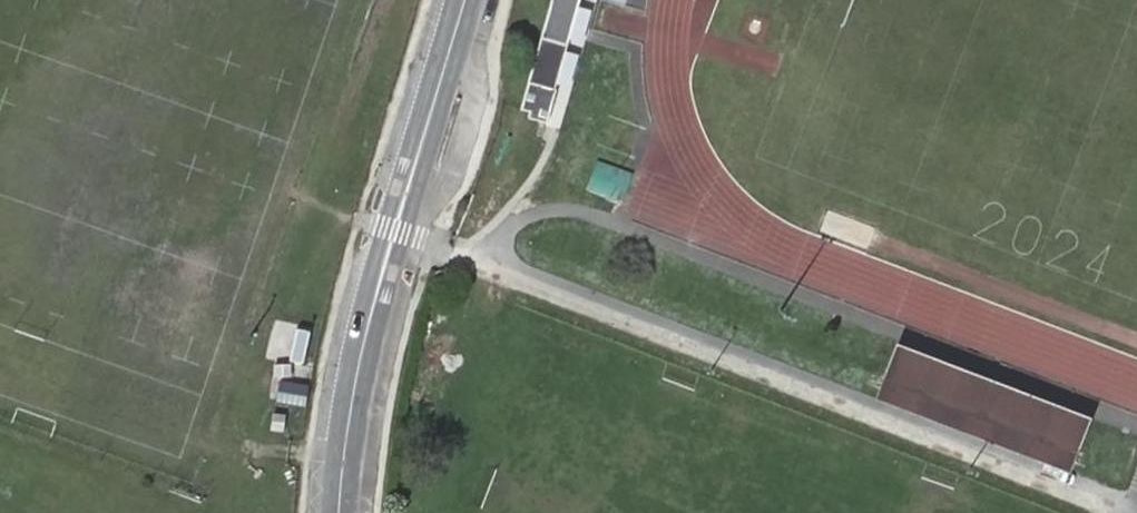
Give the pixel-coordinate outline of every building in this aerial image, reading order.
[(521,110),(531,112),(529,118),(548,123),(557,89),(555,89),(558,79),(565,53),(570,35),(578,8),(580,0),(552,0),(521,110)] [(588,11),(578,8),(570,35),(581,38),(588,11)] [(565,53),(558,79),(569,82),(576,56),(565,53)] [(598,160),(587,190),(622,203),(633,174),(598,160)] [(1088,418),(896,344),(876,398),(1069,473),(1088,418)] [(306,383),(288,380),(291,362),(278,359),(271,399),(302,404),(306,383)]
